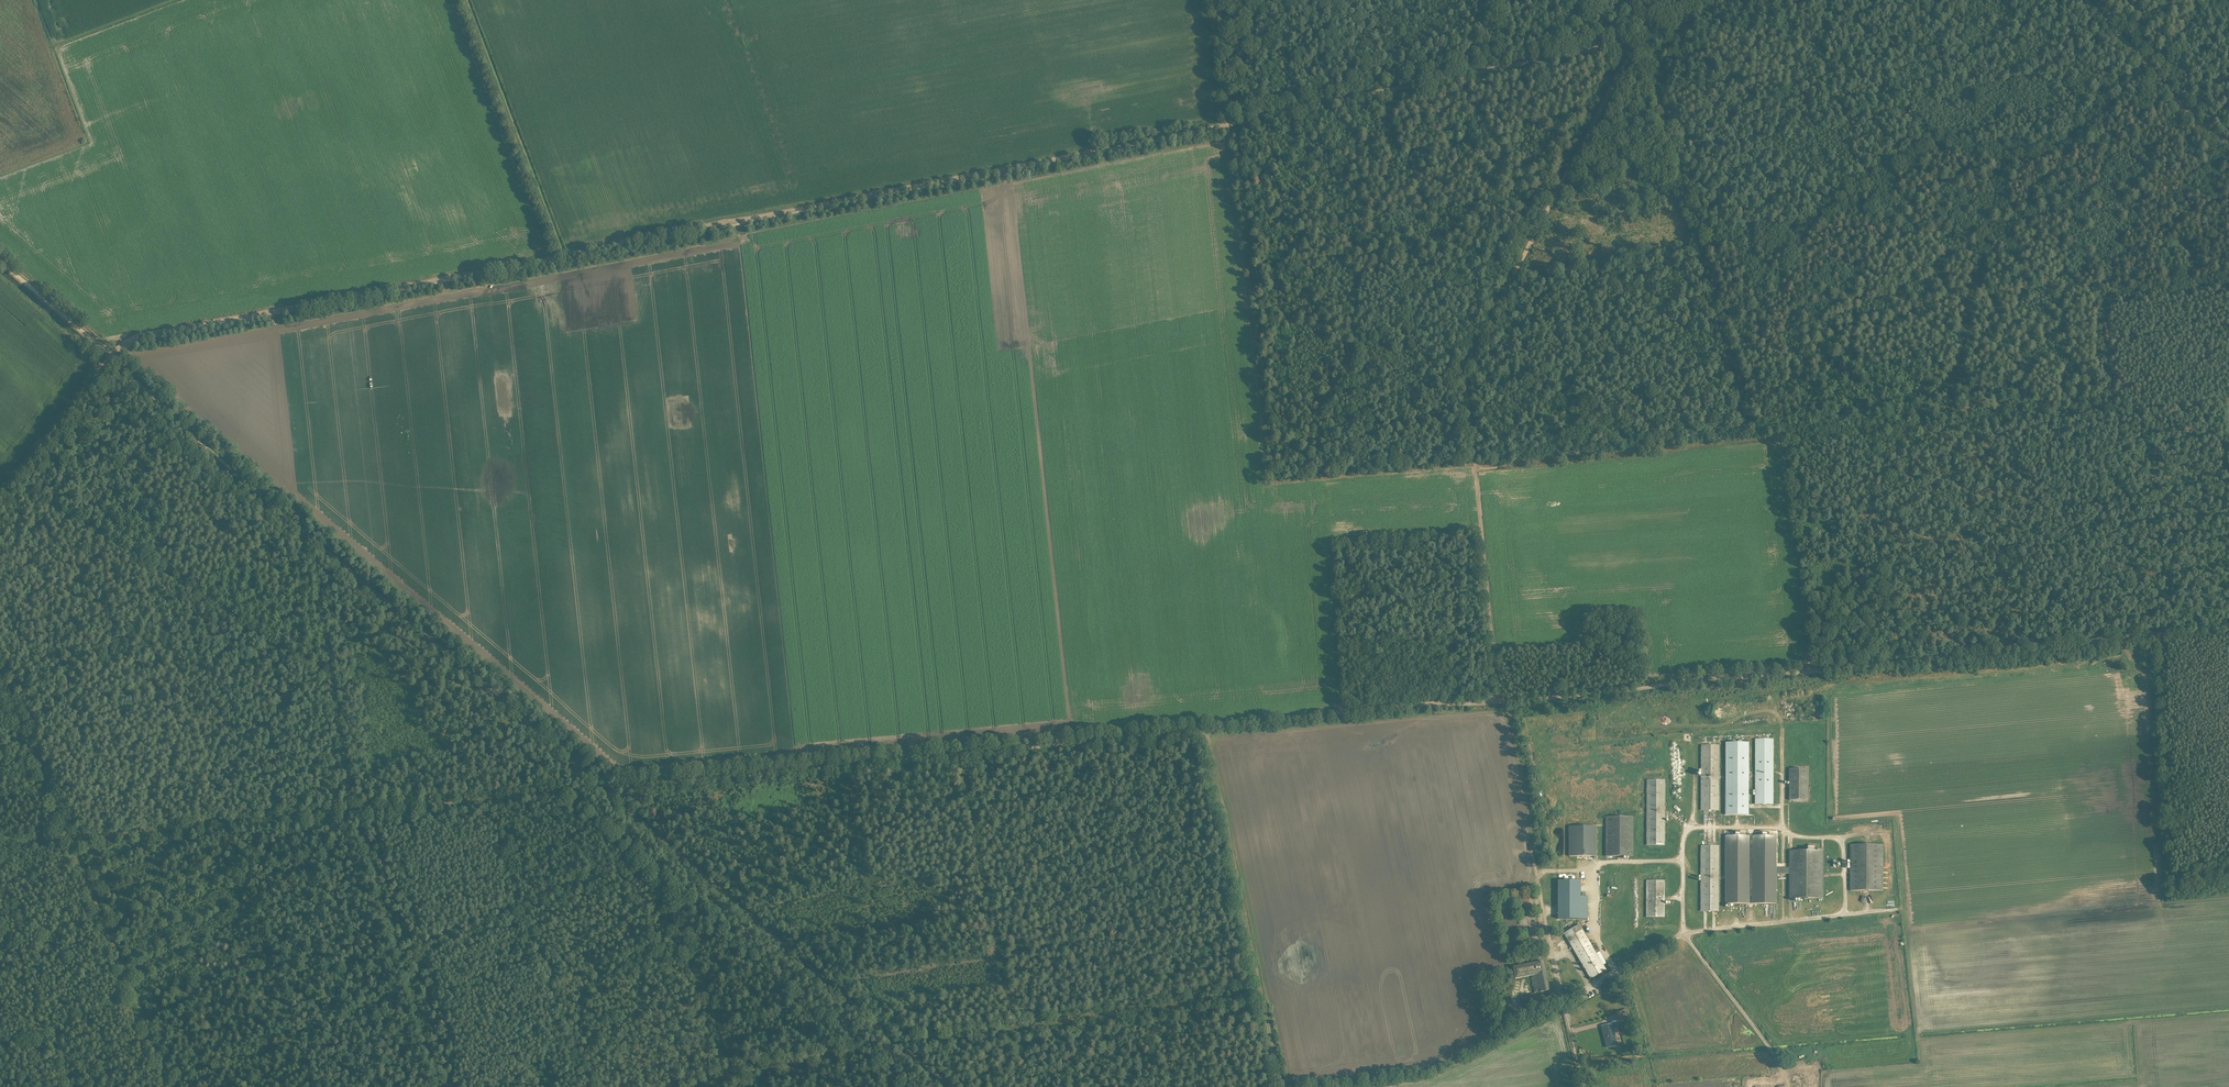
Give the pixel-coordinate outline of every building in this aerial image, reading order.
[(866,419),(856,419),(857,427),(849,427),(849,430),(874,429),(874,425),(867,426),(866,419)] [(1774,804),(1774,738),(1755,738),(1755,804),(1774,804)] [(1750,815),(1750,741),(1726,742),(1727,815),(1750,815)] [(1720,810),(1720,744),(1702,744),(1701,810),(1720,810)] [(1790,799),(1810,799),(1809,768),(1790,768),(1790,799)] [(1647,779),(1647,845),(1666,845),(1666,779),(1647,779)] [(1606,816),(1607,856),(1634,855),(1634,816),(1606,816)] [(1598,825),(1570,825),(1570,856),(1598,856),(1598,825)] [(1825,897),(1824,847),(1805,848),(1805,850),(1789,850),(1790,867),(1778,867),(1777,834),(1762,834),(1726,835),(1726,844),(1739,843),(1739,847),(1743,844),(1750,844),(1753,847),(1753,851),(1753,850),(1755,853),(1756,853),(1750,858),(1762,858),(1763,894),(1762,893),(1762,903),(1778,902),(1777,873),(1789,873),(1790,898),(1825,897)] [(1851,861),(1851,890),(1882,890),(1882,879),(1881,879),(1881,864),(1884,864),(1884,844),(1851,844),(1851,861)] [(1701,845),(1701,911),(1720,911),(1719,845),(1701,845)] [(1580,880),(1558,880),(1558,919),(1580,919),(1580,880)] [(1647,880),(1647,916),(1666,917),(1666,880),(1647,880)] [(1597,943),(1593,946),(1582,924),(1566,932),(1590,979),(1608,970),(1605,964),(1607,963),(1597,943)] [(1539,992),(1540,992),(1549,990),(1543,961),(1513,967),(1515,979),(1531,976),(1535,993),(1521,996),(1523,1007),(1533,1005),(1541,1003),(1539,992)] [(1616,1023),(1602,1026),(1607,1047),(1617,1045),(1613,1030),(1618,1029),(1616,1023)]
